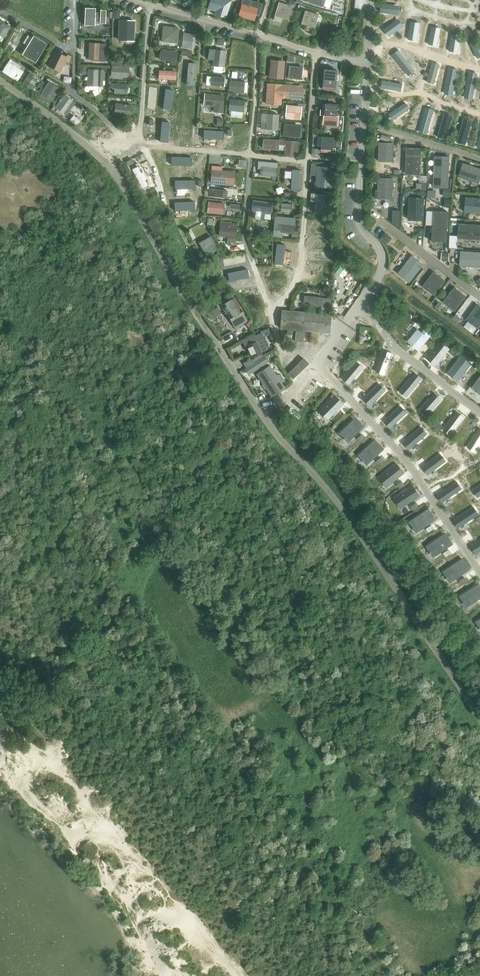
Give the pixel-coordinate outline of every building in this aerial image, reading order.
[(208,7),(216,9),(215,13),(226,16),(230,2),(225,0),(210,0),(210,2),(208,7)] [(239,16),(254,20),(255,14),(259,15),(263,2),(254,0),(253,0),(251,7),(242,4),(239,16)] [(279,2),(275,16),(288,20),(293,6),(279,2)] [(381,4),(380,12),(387,13),(387,12),(394,13),(395,7),(388,6),(388,5),(381,4)] [(96,24),(97,6),(86,6),(85,24),(96,24)] [(305,10),(301,24),(315,28),(319,15),(305,10)] [(4,38),(11,26),(1,21),(0,23),(0,36),(4,38)] [(120,22),(119,38),(131,39),(132,23),(120,22)] [(389,26),(384,30),(389,37),(394,33),(394,32),(399,28),(396,22),(390,27),(389,26)] [(410,34),(409,40),(417,41),(418,35),(417,34),(418,27),(412,26),(411,34),(410,34)] [(165,29),(162,42),(178,44),(180,31),(165,29)] [(430,38),(429,45),(437,46),(438,40),(437,40),(439,32),(433,31),(431,39),(430,38)] [(183,33),(181,47),(191,48),(192,34),(183,33)] [(34,36),(23,55),(36,63),(47,44),(34,36)] [(451,45),(450,52),(458,53),(459,46),(458,46),(459,39),(453,38),(452,46),(451,45)] [(89,43),(88,59),(99,60),(105,60),(106,44),(100,43),(89,43)] [(234,44),(232,55),(247,57),(248,46),(234,44)] [(161,49),(160,60),(170,61),(169,65),(175,65),(177,51),(161,49)] [(209,49),(208,59),(214,59),(225,61),(226,51),(215,50),(209,49)] [(55,51),(48,66),(59,71),(65,60),(69,62),(71,57),(65,54),(64,55),(55,51)] [(395,54),(393,56),(408,76),(415,70),(399,51),(398,52),(397,52),(395,53),(395,54)] [(10,59),(2,71),(17,81),(23,71),(19,68),(21,66),(10,59)] [(270,60),(269,78),(283,79),(284,61),(270,60)] [(433,63),(427,82),(434,84),(440,65),(433,63)] [(113,67),(112,77),(129,78),(129,65),(121,64),(121,67),(113,67)] [(289,72),(288,78),(301,80),(302,73),(294,72),(295,67),(290,67),(289,72)] [(88,69),(87,86),(102,86),(103,70),(88,69)] [(323,69),(322,89),(335,90),(336,70),(323,69)] [(449,69),(445,93),(453,95),(458,70),(456,70),(456,69),(454,69),(453,69),(449,69)] [(159,70),(158,79),(176,80),(176,71),(159,70)] [(29,72),(21,85),(30,91),(38,78),(29,72)] [(470,73),(464,97),(473,99),(478,74),(476,74),(476,73),(474,73),(473,73),(470,73)] [(211,76),(210,86),(224,87),(225,78),(211,76)] [(41,94),(38,98),(48,105),(51,101),(59,88),(48,81),(41,94)] [(232,81),(230,92),(243,93),(244,82),(232,81)] [(383,81),(382,88),(401,92),(402,84),(383,81)] [(112,83),(112,88),(115,88),(114,93),(127,95),(128,84),(112,83)] [(268,84),(266,104),(280,105),(281,98),(282,85),(268,84)] [(282,85),(281,98),(302,99),(303,86),(282,85)] [(64,94),(54,107),(66,116),(76,102),(64,94)] [(204,94),(203,106),(213,106),(213,112),(222,113),(223,95),(204,94)] [(230,99),(228,110),(231,111),(231,117),(243,118),(243,112),(244,112),(245,100),(230,99)] [(115,103),(114,115),(130,117),(132,104),(115,103)] [(321,109),(321,115),(324,115),(323,125),(337,126),(338,116),(336,116),(337,104),(324,103),(324,109),(321,109)] [(406,103),(389,114),(394,120),(410,109),(406,103)] [(159,115),(174,116),(175,104),(159,104),(159,115)] [(286,105),(285,118),(299,119),(300,106),(286,105)] [(426,108),(419,132),(421,132),(421,133),(423,134),(424,133),(427,134),(434,111),(426,108)] [(261,114),(260,121),(265,122),(265,129),(277,130),(278,115),(261,114)] [(445,114),(438,137),(446,139),(453,116),(445,114)] [(73,115),(69,120),(76,126),(79,128),(83,123),(73,115)] [(464,119),(457,142),(466,145),(472,122),(464,119)] [(284,124),(283,136),(300,137),(301,125),(284,124)] [(148,126),(147,133),(169,134),(170,127),(148,126)] [(214,128),(213,134),(207,134),(206,144),(223,145),(224,129),(214,128)] [(317,136),(317,146),(321,146),(321,149),(333,150),(333,137),(317,136)] [(263,139),(263,148),(278,150),(279,145),(279,141),(263,139)] [(394,143),(379,142),(379,162),(394,162),(394,143)] [(282,143),(281,152),(296,153),(296,144),(282,143)] [(407,147),(406,175),(421,175),(422,148),(407,147)] [(435,156),(434,187),(449,188),(450,156),(435,156)] [(202,161),(181,161),(181,176),(203,176),(202,161)] [(259,161),(258,168),(261,169),(261,175),(275,177),(277,177),(278,163),(259,161)] [(459,177),(479,184),(479,181),(479,168),(463,163),(459,177)] [(143,187),(149,184),(139,165),(133,168),(143,187)] [(297,175),(297,166),(282,165),(282,175),(297,175)] [(317,166),(316,186),(333,187),(335,167),(317,166)] [(211,167),(209,183),(232,185),(233,172),(221,171),(221,167),(211,167)] [(378,178),(378,199),(393,200),(393,178),(378,178)] [(275,191),(276,182),(260,181),(260,191),(275,191)] [(420,182),(420,190),(428,191),(428,182),(420,182)] [(279,185),(278,194),(292,195),(293,186),(279,185)] [(209,191),(208,196),(227,198),(227,191),(209,189),(209,191)] [(311,194),(310,201),(315,202),(314,213),(329,214),(330,195),(311,194)] [(409,197),(408,221),(424,221),(425,197),(409,197)] [(464,212),(479,213),(479,198),(465,197),(464,212)] [(207,207),(207,213),(223,214),(224,203),(208,201),(207,207)] [(259,201),(258,212),(270,213),(271,202),(259,201)] [(281,203),(280,212),(291,213),(291,204),(281,203)] [(434,211),(433,242),(448,242),(449,211),(434,211)] [(274,217),(273,237),(281,238),(281,232),(291,234),(293,230),(294,219),(274,217)] [(221,219),(220,228),(233,229),(234,221),(221,219)] [(316,221),(316,233),(321,234),(321,239),(327,240),(328,222),(316,221)] [(458,238),(479,240),(479,225),(460,223),(458,238)] [(383,238),(381,240),(387,244),(389,243),(391,240),(391,237),(386,233),(382,237),(383,238)] [(211,236),(199,243),(206,256),(217,249),(215,246),(216,245),(211,236)] [(278,264),(287,265),(288,242),(279,241),(278,264)] [(308,258),(332,258),(332,250),(308,249),(308,258)] [(460,266),(479,267),(479,252),(461,251),(460,266)] [(413,254),(398,273),(410,283),(425,264),(413,254)] [(229,280),(252,275),(250,267),(228,272),(229,280)] [(434,271),(423,286),(435,296),(446,281),(434,271)] [(418,287),(415,291),(422,296),(425,291),(418,287)] [(455,287),(444,302),(456,311),(467,296),(455,287)] [(305,295),(304,303),(306,303),(307,304),(329,306),(330,306),(331,298),(305,295)] [(252,296),(247,298),(253,313),(259,310),(252,296)] [(230,300),(222,305),(227,314),(234,326),(246,319),(240,307),(239,305),(234,298),(230,300)] [(439,302),(436,307),(442,311),(445,307),(439,302)] [(467,319),(479,328),(479,326),(479,306),(478,304),(467,319)] [(282,310),(280,328),(329,333),(330,314),(282,310)] [(456,315),(453,319),(458,323),(462,319),(456,315)] [(372,340),(372,327),(361,327),(361,339),(372,340)] [(418,330),(408,341),(412,345),(411,346),(414,348),(415,347),(419,350),(429,339),(429,338),(433,333),(427,327),(422,333),(418,330)] [(268,329),(260,332),(261,333),(263,338),(265,338),(271,335),(268,329)] [(296,330),(295,341),(304,342),(305,331),(296,330)] [(261,333),(242,341),(245,346),(247,346),(252,357),(262,353),(261,351),(266,349),(268,345),(265,338),(263,338),(261,333)] [(441,341),(427,358),(432,362),(432,361),(437,365),(451,348),(441,341)] [(384,350),(376,372),(384,375),(392,353),(384,350)] [(263,356),(257,360),(260,366),(267,362),(263,356)] [(462,356),(448,374),(452,377),(454,379),(454,378),(458,381),(472,364),(462,356)] [(357,362),(342,379),(349,385),(364,368),(357,362)] [(270,365),(257,374),(272,397),(285,388),(270,365)] [(368,376),(373,371),(368,367),(364,372),(368,376)] [(401,390),(407,383),(402,379),(407,374),(401,369),(391,382),(401,390)] [(415,373),(400,392),(407,398),(422,379),(415,373)] [(427,383),(417,398),(423,402),(433,387),(427,383)] [(380,384),(363,400),(369,406),(386,390),(380,384)] [(435,393),(420,410),(426,416),(442,399),(435,393)] [(335,395),(319,411),(328,420),(344,404),(335,395)] [(444,424),(458,406),(451,401),(437,419),(444,424)] [(401,407),(384,422),(390,429),(407,413),(401,407)] [(457,412),(444,430),(451,435),(464,417),(457,412)] [(356,417),(340,433),(348,442),(365,426),(356,417)] [(400,433),(407,426),(402,421),(395,427),(400,433)] [(422,428),(403,443),(409,450),(427,434),(422,428)] [(468,448),(475,452),(479,444),(479,428),(468,448)] [(376,440),(358,456),(364,462),(365,461),(368,464),(384,449),(376,440)] [(441,454),(422,468),(428,475),(446,461),(441,454)] [(397,464),(379,478),(383,483),(384,482),(388,487),(405,473),(397,464)] [(457,482),(437,495),(442,503),(462,489),(457,482)] [(413,486),(395,498),(401,509),(420,496),(413,486)] [(456,499),(450,503),(453,510),(460,506),(456,499)] [(474,507),(454,521),(459,528),(479,515),(474,507)] [(429,509),(410,522),(417,532),(436,520),(429,509)] [(464,531),(468,540),(474,536),(470,528),(464,531)] [(446,534),(428,546),(434,556),(453,544),(446,534)] [(471,547),(475,554),(479,551),(479,541),(471,547)] [(463,559),(444,571),(451,582),(470,570),(463,559)] [(461,596),(467,606),(479,599),(479,584),(461,596)]
